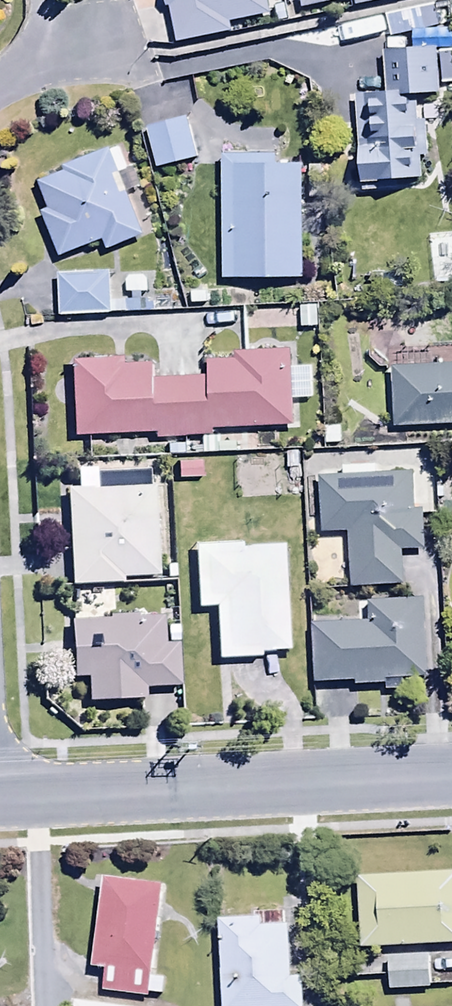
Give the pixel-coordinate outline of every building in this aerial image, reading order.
[(164,9),(169,8),(177,44),(232,32),(230,26),(268,17),(264,0),(162,0),(164,9)] [(300,12),(353,1),(354,8),(394,0),(298,0),(300,12)] [(434,31),(431,10),(383,17),(386,40),(411,37),(411,51),(451,50),(451,39),(451,31),(434,31)] [(435,51),(382,54),(385,98),(355,100),(362,194),(382,193),(381,185),(423,183),(422,161),(429,161),(426,122),(417,123),(416,99),(438,98),(435,51)] [(183,99),(146,110),(157,150),(195,140),(183,99)] [(304,143),(224,142),(222,259),(302,260),(304,143)] [(58,254),(60,297),(109,295),(107,252),(58,254)] [(394,430),(451,427),(451,369),(432,370),(431,352),(401,354),(402,368),(390,369),(394,430)] [(72,361),(73,438),(152,437),(152,442),(211,441),(211,433),(291,432),(290,353),(237,354),(237,363),(208,363),(208,378),(156,379),(156,366),(127,367),(127,360),(72,361)] [(177,461),(177,481),(202,481),(202,461),(177,461)] [(343,477),(319,478),(322,536),(347,535),(350,592),(403,589),(401,552),(424,551),(422,511),(414,512),(412,474),(377,476),(377,467),(342,469),(343,477)] [(78,476),(79,492),(66,492),(69,589),(125,588),(125,581),(158,580),(155,489),(150,490),(150,473),(78,476)] [(260,656),(292,655),(286,549),(241,551),(241,545),(194,548),(198,609),(214,608),(217,662),(260,659),(260,656)] [(427,681),(424,603),(368,605),(368,626),(311,628),(313,687),(354,685),(354,689),(385,688),(385,693),(419,692),(419,682),(427,681)] [(179,693),(178,647),(164,647),(163,621),(72,623),(73,681),(88,680),(88,706),(145,704),(145,694),(179,693)] [(356,880),(358,951),(451,949),(451,878),(356,880)] [(154,978),(166,889),(104,881),(92,970),(107,972),(104,994),(150,999),(150,997),(164,998),(167,979),(154,978)] [(218,922),(222,1005),(303,1005),(301,981),(290,982),(287,929),(266,930),(265,915),(253,915),(254,920),(218,922)] [(430,961),(388,961),(388,993),(430,993),(430,961)]
